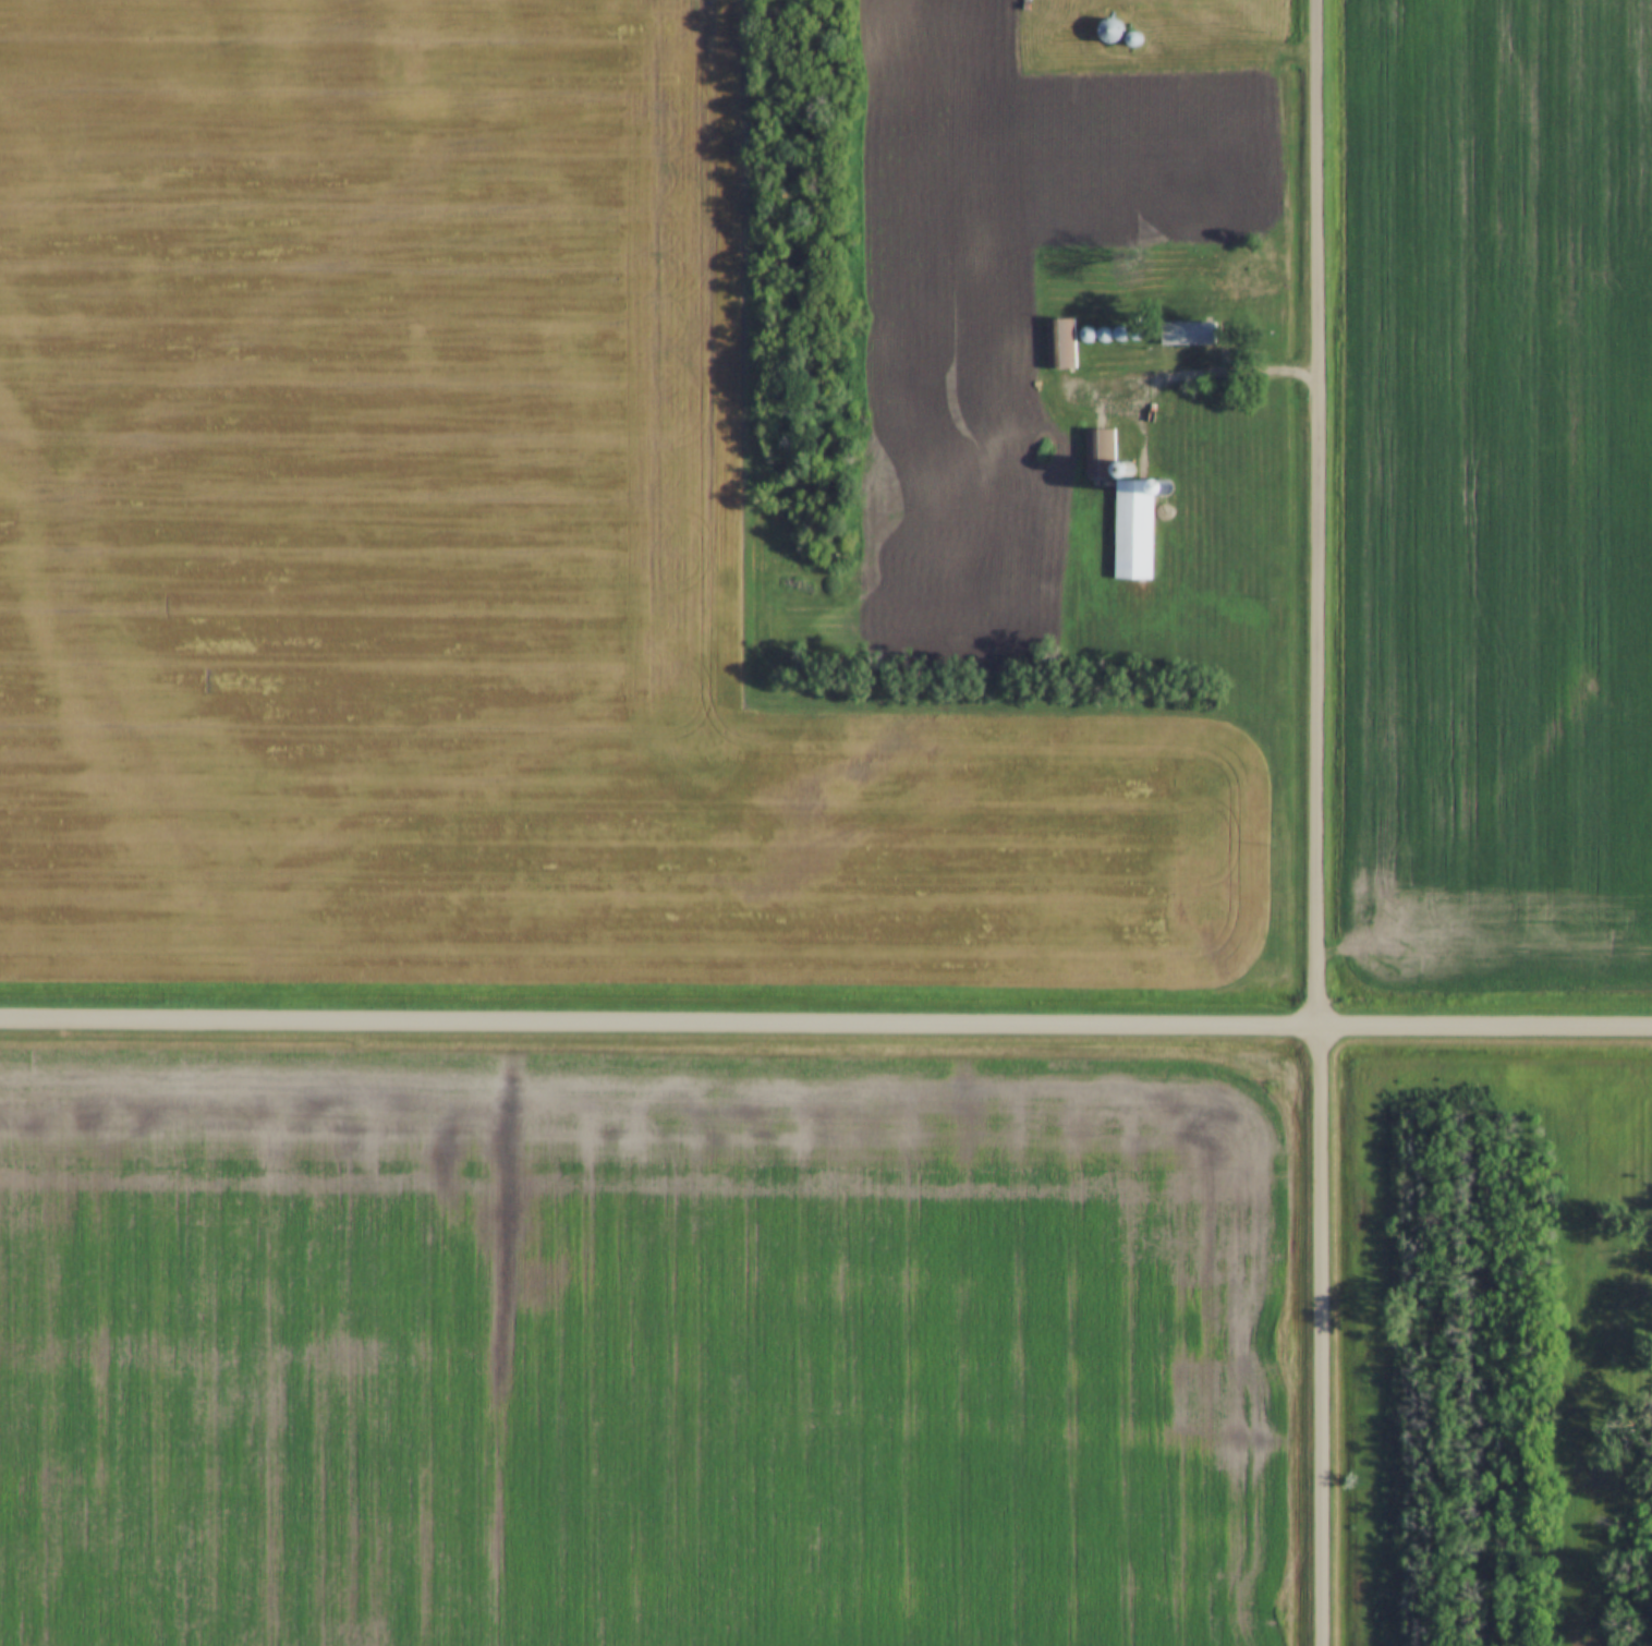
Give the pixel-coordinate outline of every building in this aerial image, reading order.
[(1119,22),(1105,21),(1103,41),(1118,42),(1119,22)] [(1160,322),(1160,345),(1217,345),(1217,322),(1160,322)] [(1152,580),(1152,479),(1145,479),(1145,463),(1111,463),(1111,430),(1081,430),(1081,481),(1114,481),(1114,580),(1152,580)]
